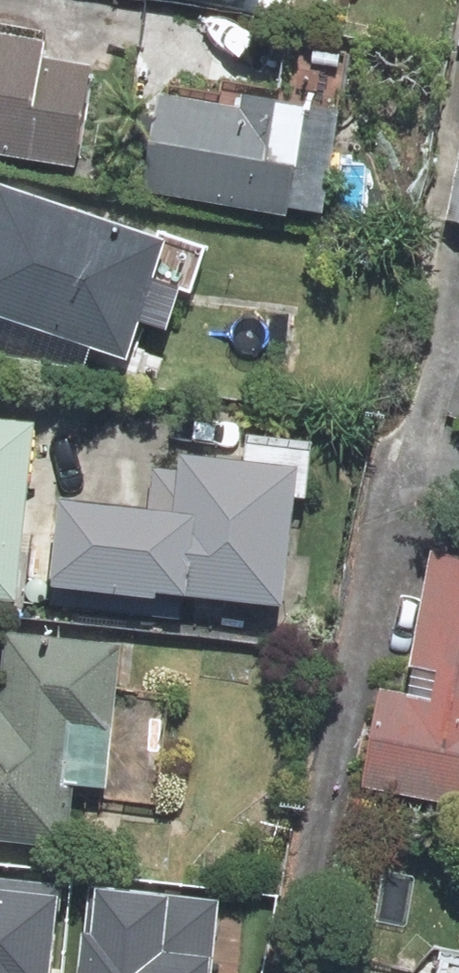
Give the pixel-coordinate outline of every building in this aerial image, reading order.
[(100,77),(0,59),(0,153),(83,168),(100,77)] [(272,220),(292,115),(160,91),(140,196),(272,220)] [(445,226),(458,229),(458,165),(445,226)] [(3,204),(0,214),(0,321),(111,358),(146,252),(3,204)] [(23,434),(0,432),(0,603),(10,604),(23,434)] [(158,525),(55,513),(47,582),(267,606),(280,487),(164,474),(158,525)] [(384,702),(365,795),(458,815),(458,574),(430,568),(402,706),(384,702)] [(55,849),(68,724),(97,727),(104,657),(5,647),(0,697),(0,843),(55,849)] [(84,972),(249,972),(258,913),(95,891),(84,972)] [(74,899),(0,892),(0,972),(67,972),(74,899)]
